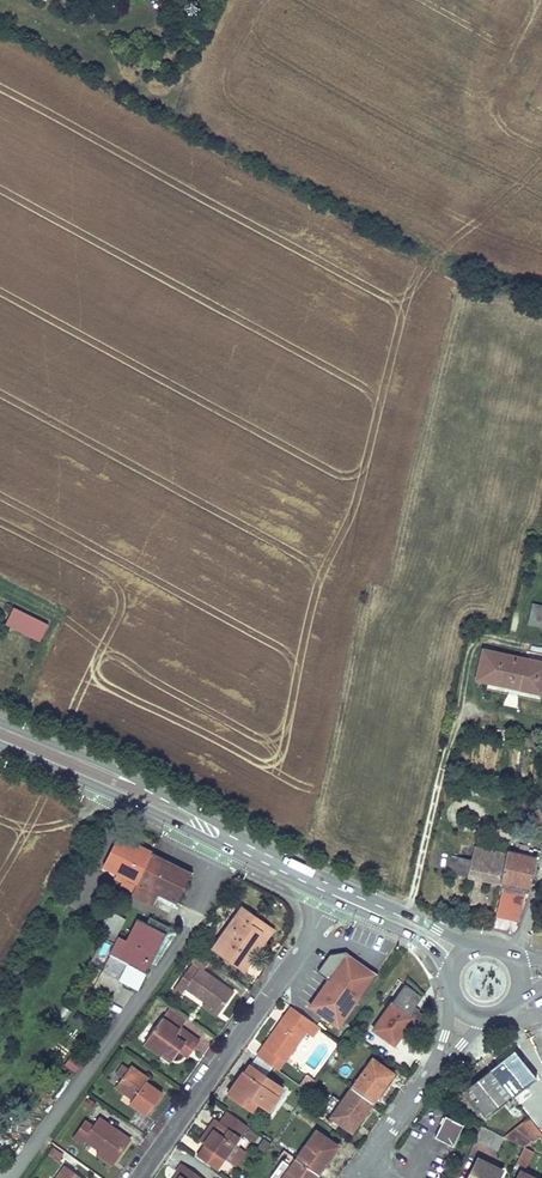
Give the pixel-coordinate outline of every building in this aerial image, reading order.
[(533,604),(528,624),(541,627),(541,606),(533,604)] [(47,625),(14,608),(6,623),(40,641),(47,625)] [(484,650),(477,680),(541,694),(541,691),(541,663),(484,650)] [(137,884),(152,853),(119,836),(103,866),(118,874),(115,879),(123,883),(121,887),(132,893),(137,884)] [(103,844),(99,841),(93,852),(90,851),(86,858),(93,862),(103,844)] [(537,857),(508,851),(507,854),(475,847),(472,861),(459,858),(456,873),(530,890),(537,857)] [(152,853),(137,884),(132,895),(153,906),(159,895),(177,904),(193,873),(152,853)] [(459,858),(453,856),(449,872),(456,873),(459,858)] [(93,862),(86,858),(83,864),(89,868),(93,862)] [(502,890),(496,917),(518,922),(524,895),(502,890)] [(243,908),(214,948),(238,965),(262,931),(250,923),(255,916),(243,908)] [(126,919),(110,911),(101,928),(108,932),(91,964),(92,965),(138,988),(166,933),(139,919),(127,941),(117,936),(126,919)] [(262,931),(238,965),(245,970),(273,929),(255,916),(250,923),(262,931)] [(211,961),(199,952),(191,962),(193,963),(186,972),(174,989),(181,995),(186,988),(206,1002),(220,1012),(235,992),(204,971),(211,961)] [(344,1033),(377,973),(342,954),(309,1015),(344,1033)] [(405,982),(370,1029),(397,1049),(421,1016),(416,1012),(426,998),(405,982)] [(206,1002),(203,1005),(218,1015),(220,1012),(206,1002)] [(273,1033),(264,1045),(286,1061),(307,1032),(313,1037),(321,1026),(291,1005),(279,1023),(281,1025),(275,1034),(273,1033)] [(200,1041),(181,1028),(188,1018),(171,1006),(148,1037),(156,1043),(153,1048),(162,1055),(164,1052),(174,1059),(180,1050),(177,1048),(182,1041),(194,1050),(200,1041)] [(148,1037),(145,1043),(153,1048),(156,1043),(148,1037)] [(182,1041),(177,1048),(180,1050),(189,1056),(194,1050),(182,1041)] [(515,1051),(499,1064),(501,1067),(518,1055),(515,1051)] [(164,1052),(162,1055),(171,1062),(174,1059),(164,1052)] [(73,1054),(65,1066),(76,1074),(85,1062),(73,1054)] [(499,1064),(490,1070),(492,1073),(512,1097),(536,1078),(518,1055),(501,1067),(499,1064)] [(373,1058),(352,1087),(373,1102),(383,1087),(386,1089),(396,1075),(373,1058)] [(131,1065),(118,1083),(136,1096),(133,1098),(131,1103),(148,1115),(163,1094),(147,1082),(138,1075),(141,1072),(131,1065)] [(244,1072),(238,1081),(241,1083),(253,1067),(250,1065),(245,1072),(244,1072)] [(238,1081),(228,1093),(242,1103),(248,1096),(258,1102),(269,1110),(278,1098),(275,1096),(269,1092),(275,1083),(253,1067),(241,1083),(238,1081)] [(490,1070),(465,1091),(467,1093),(492,1073),(490,1070)] [(141,1072),(138,1075),(147,1082),(150,1078),(141,1072)] [(492,1073),(467,1093),(486,1117),(505,1102),(510,1108),(517,1103),(512,1097),(492,1073)] [(118,1083),(116,1086),(133,1098),(136,1096),(118,1083)] [(275,1083),(269,1092),(275,1096),(282,1087),(275,1083)] [(352,1087),(332,1116),(355,1133),(365,1118),(363,1117),(373,1102),(352,1087)] [(530,1094),(524,1098),(530,1106),(536,1101),(530,1094)] [(248,1096),(242,1103),(252,1111),(258,1102),(248,1096)] [(209,1137),(204,1144),(225,1159),(248,1125),(229,1112),(221,1123),(215,1119),(210,1127),(214,1129),(209,1137)] [(100,1150),(114,1160),(130,1139),(100,1118),(93,1127),(85,1121),(73,1138),(82,1144),(85,1139),(100,1150)] [(462,1126),(449,1120),(439,1141),(452,1147),(462,1126)] [(482,1125),(475,1138),(491,1146),(497,1132),(482,1125)] [(210,1127),(205,1133),(209,1137),(214,1129),(210,1127)] [(317,1130),(296,1158),(317,1172),(323,1164),(325,1165),(333,1153),(330,1151),(335,1144),(317,1130)] [(497,1132),(491,1146),(498,1149),(505,1136),(497,1132)] [(335,1144),(330,1151),(333,1153),(338,1146),(335,1144)] [(525,1146),(518,1160),(528,1165),(535,1150),(525,1146)] [(63,1155),(53,1148),(48,1155),(59,1162),(63,1155)] [(100,1150),(97,1154),(112,1164),(114,1160),(100,1150)] [(270,1177),(313,1177),(317,1172),(296,1158),(289,1153),(284,1160),(283,1160),(270,1177)] [(469,1177),(499,1177),(502,1170),(479,1158),(469,1177)] [(182,1163),(177,1172),(178,1173),(182,1175),(179,1177),(202,1177),(182,1163)] [(65,1166),(56,1177),(81,1177),(65,1166)]
